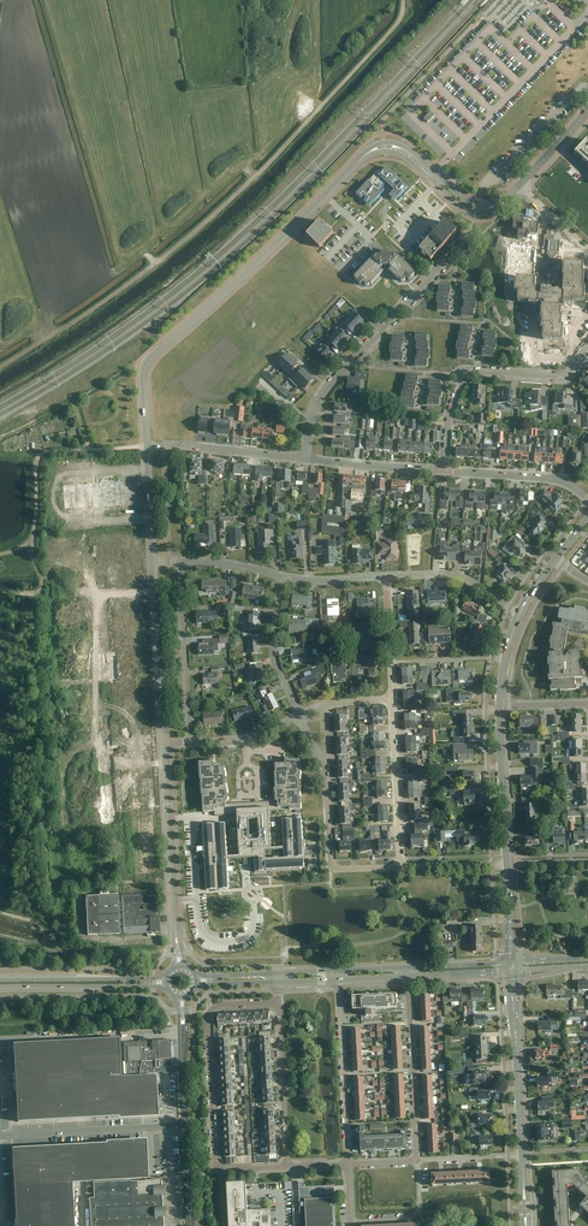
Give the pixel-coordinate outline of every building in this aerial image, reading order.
[(518,29),(522,24),(519,21),(514,26),(518,29)] [(424,119),(428,123),(435,116),(431,111),(424,119)] [(587,140),(581,147),(577,151),(575,153),(577,155),(587,165),(587,141),(587,140)] [(395,201),(400,196),(407,188),(386,168),(381,173),(378,170),(363,186),(361,189),(356,194),(361,199),(364,197),(367,199),(364,202),(369,207),(374,202),(382,193),(384,191),(382,188),(384,186),(387,183),(394,191),(389,196),(391,198),(395,201)] [(529,233),(529,235),(538,235),(539,225),(530,225),(530,226),(524,225),(524,216),(523,216),(523,215),(514,214),(513,229),(520,230),(520,231),(518,231),(518,240),(528,240),(528,233),(529,233)] [(333,233),(330,231),(328,228),(320,221),(307,235),(320,248),(333,233)] [(431,260),(456,233),(452,229),(444,222),(419,249),(423,253),(422,255),(425,258),(427,257),(431,260)] [(552,236),(549,235),(549,232),(548,230),(547,231),(546,235),(544,235),(544,247),(548,247),(548,252),(547,252),(547,255),(552,260),(557,255),(557,253),(559,253),(560,242),(552,241),(552,236)] [(583,308),(583,302),(584,302),(585,287),(583,287),(584,283),(584,273),(583,273),(584,264),(576,263),(576,260),(576,259),(575,258),(574,258),(573,258),(572,259),(572,260),(573,253),(569,253),(569,250),(565,249),(565,246),(561,246),(560,255),(564,255),(564,258),(568,258),(568,263),(564,262),(563,277),(564,277),(563,293),(559,292),(555,291),(555,292),(555,287),(553,287),(553,292),(552,292),(552,291),(541,290),(541,291),(540,291),(540,289),(536,289),(536,279),(528,279),(528,275),(528,274),(527,274),(526,273),(526,274),(525,274),(525,275),(524,275),(524,278),(516,278),(515,293),(518,293),(518,302),(529,303),(529,304),(539,305),(539,302),(544,303),(544,306),(542,306),(541,321),(542,321),(541,330),(543,330),(543,340),(551,340),(551,344),(552,345),(553,345),(554,345),(554,344),(555,344),(555,341),(563,341),(564,326),(562,326),(562,317),(560,317),(561,307),(559,307),(560,304),(563,304),(573,305),(573,307),(583,308)] [(373,257),(354,277),(354,280),(358,283),(358,284),(360,285),(361,285),(363,283),(366,286),(368,286),(370,284),(371,285),(383,272),(381,270),(381,268),(383,266),(384,267),(384,270),(387,270),(387,267),(389,266),(390,267),(390,270),(389,272),(398,281),(399,280),(401,282),(404,281),(406,279),(409,281),(410,281),(411,279),(411,278),(415,275),(415,272),(398,256),(397,257),(395,255),(392,255),(391,256),(385,250),(379,257),(379,256),(376,256),(374,258),(373,257)] [(458,313),(457,317),(473,318),(474,318),(474,310),(476,310),(476,301),(475,301),(475,293),(474,293),(474,284),(462,283),(462,288),(458,288),(458,292),(464,292),(463,296),(459,296),(459,300),(464,301),(464,305),(460,305),(460,309),(462,309),(462,313),(458,313)] [(438,303),(437,311),(445,312),(454,312),(454,308),(450,308),(450,304),(453,304),(453,300),(449,300),(449,296),(455,296),(455,292),(451,292),(451,287),(439,286),(439,294),(437,294),(436,303),(438,303)] [(348,317),(348,318),(360,329),(363,325),(362,324),(364,322),(358,317),(361,314),(356,309),(348,317)] [(347,316),(339,325),(345,331),(348,328),(353,333),(355,331),(356,332),(360,329),(348,318),(348,317),(347,316)] [(339,325),(331,333),(332,334),(344,345),(347,342),(346,341),(348,339),(343,334),(345,331),(339,325)] [(458,351),(457,359),(473,360),(474,356),(469,356),(470,351),(472,352),(473,348),(468,347),(469,343),(475,343),(475,339),(471,339),(471,335),(477,335),(477,331),(473,331),(473,326),(461,325),(461,334),(459,334),(458,342),(457,342),(456,351),(458,351)] [(478,352),(478,356),(494,357),(495,349),(496,349),(497,340),(495,340),(496,332),(484,331),(484,336),(479,336),(479,340),(485,340),(485,344),(480,344),(480,348),(483,348),(482,352),(478,352)] [(411,363),(411,367),(427,368),(428,360),(429,360),(430,351),(428,351),(429,342),(427,342),(428,334),(416,333),(416,338),(411,338),(411,342),(417,342),(416,346),(412,346),(412,350),(418,350),(418,355),(413,354),(413,358),(416,359),(415,363),(411,363)] [(325,342),(325,343),(330,348),(332,345),(338,350),(339,348),(341,349),(344,345),(332,334),(325,342)] [(391,353),(391,361),(392,361),(399,362),(407,362),(407,358),(403,358),(403,354),(406,354),(406,350),(402,349),(402,345),(408,346),(408,342),(404,341),(404,337),(393,336),(392,344),(390,344),(390,353),(391,353)] [(324,341),(316,350),(326,360),(328,362),(332,358),(331,357),(332,355),(327,350),(330,348),(325,343),(325,342),(324,341)] [(280,357),(275,363),(283,370),(294,358),(290,355),(289,356),(287,355),(282,359),(280,357)] [(294,358),(283,370),(290,377),(291,378),(296,372),(293,370),(298,365),(296,363),(297,362),(294,358)] [(290,377),(288,380),(297,387),(299,385),(298,385),(310,373),(306,370),(305,371),(303,369),(298,374),(296,372),(291,378),(290,377)] [(267,371),(263,376),(271,383),(275,379),(267,371)] [(367,372),(363,372),(362,380),(349,379),(348,389),(344,388),(343,397),(351,397),(352,390),(364,391),(365,380),(367,380),(367,372)] [(310,373),(298,385),(299,385),(307,393),(312,387),(309,385),(314,380),(312,378),(313,377),(310,373)] [(403,400),(403,405),(402,408),(419,409),(419,405),(415,405),(415,401),(418,401),(418,397),(414,396),(414,392),(420,393),(420,389),(416,388),(416,384),(422,385),(422,380),(418,380),(419,375),(406,374),(406,383),(404,383),(404,391),(402,391),(401,400),(403,400)] [(283,386),(275,379),(271,383),(279,390),(283,386)] [(423,405),(426,405),(433,406),(439,406),(440,398),(442,398),(442,389),(441,389),(441,381),(429,380),(429,385),(425,385),(424,389),(430,389),(430,393),(426,393),(425,397),(428,397),(428,402),(423,401),(423,405)] [(290,393),(283,386),(279,390),(286,397),(289,394),(290,393)] [(476,400),(476,404),(485,405),(486,387),(472,386),(471,399),(476,400)] [(511,405),(511,408),(520,409),(520,399),(512,399),(512,396),(513,396),(513,391),(510,390),(510,388),(498,388),(497,403),(508,404),(508,405),(511,405)] [(526,394),(525,405),(530,405),(531,411),(542,409),(542,406),(547,407),(548,397),(541,397),(542,392),(531,391),(531,394),(526,394)] [(558,405),(557,409),(573,410),(574,397),(567,397),(566,401),(565,401),(565,394),(555,393),(555,405),(558,405)] [(343,412),(342,416),(349,417),(351,417),(352,413),(349,413),(350,406),(348,406),(347,405),(335,404),(335,405),(335,412),(343,412)] [(211,426),(212,419),(213,408),(207,407),(206,416),(201,416),(199,431),(199,434),(204,434),(204,432),(207,433),(207,425),(211,426)] [(236,407),(235,422),(243,423),(244,408),(236,407)] [(486,411),(486,415),(478,415),(477,424),(478,424),(478,432),(485,432),(485,425),(488,425),(488,415),(489,415),(489,411),(486,411)] [(342,416),(335,416),(334,424),(342,424),(341,428),(346,428),(346,429),(350,429),(351,425),(349,424),(349,417),(342,416)] [(235,422),(235,418),(229,417),(228,420),(223,420),(222,436),(227,436),(227,435),(229,435),(230,428),(234,428),(235,422)] [(217,435),(222,436),(223,420),(212,419),(211,426),(215,426),(214,433),(217,434),(217,435)] [(409,420),(408,429),(416,430),(417,420),(409,420)] [(244,436),(253,437),(253,438),(253,439),(257,439),(257,438),(263,439),(264,431),(264,428),(260,428),(260,430),(247,429),(247,425),(242,425),(242,429),(245,429),(244,436)] [(278,425),(277,432),(284,433),(285,425),(278,425)] [(341,436),(340,440),(345,440),(349,441),(350,436),(345,436),(346,429),(346,428),(341,428),(334,427),(333,435),(341,436)] [(264,431),(263,439),(273,440),(274,432),(271,432),(272,429),(268,428),(267,431),(264,431)] [(577,431),(573,431),(568,430),(568,438),(577,439),(577,431)] [(375,451),(376,441),(376,440),(376,437),(368,436),(368,440),(367,449),(367,450),(375,451)] [(416,454),(416,443),(412,443),(412,438),(408,437),(408,440),(407,453),(416,454)] [(340,440),(333,439),(332,447),(344,448),(344,445),(349,446),(355,446),(356,441),(349,441),(345,440),(340,440)] [(400,439),(400,442),(399,442),(398,451),(399,451),(399,453),(407,453),(408,440),(400,439)] [(473,446),(469,446),(468,458),(476,458),(476,450),(477,441),(474,440),(473,446)] [(384,452),(385,441),(376,441),(375,451),(384,452)] [(385,441),(384,452),(392,452),(393,451),(393,442),(385,441)] [(424,454),(425,444),(416,443),(416,454),(424,454)] [(469,446),(469,443),(466,443),(465,446),(461,446),(461,449),(457,449),(456,457),(468,458),(469,446)] [(425,444),(424,454),(433,455),(433,453),(434,445),(425,444)] [(502,447),(501,451),(500,460),(507,460),(508,444),(504,444),(504,447),(502,447)] [(484,451),(483,459),(491,459),(491,451),(492,445),(484,445),(484,451)] [(539,448),(539,454),(535,454),(534,462),(541,463),(542,454),(542,452),(543,448),(539,448)] [(581,453),(577,453),(577,448),(572,448),(572,464),(576,464),(576,465),(579,466),(579,464),(581,464),(581,453)] [(553,455),(549,455),(548,463),(556,464),(556,455),(556,453),(557,449),(553,449),(553,455)] [(484,451),(476,450),(476,458),(483,459),(484,451)] [(207,470),(202,470),(202,461),(196,461),(196,460),(195,459),(192,459),(191,460),(190,476),(198,476),(198,483),(199,485),(207,485),(207,470)] [(220,472),(224,473),(225,462),(212,461),(211,472),(215,472),(215,473),(217,475),(219,474),(220,472)] [(242,475),(243,465),(235,464),(235,467),(231,466),(230,473),(231,473),(230,479),(234,479),(234,474),(242,475)] [(253,479),(254,469),(250,469),(251,466),(243,465),(242,475),(250,475),(249,479),(253,479)] [(264,477),(265,468),(257,467),(257,469),(254,469),(253,479),(256,480),(256,481),(258,481),(258,482),(260,482),(264,482),(264,477)] [(265,468),(264,477),(271,478),(271,484),(275,484),(276,471),(273,471),(273,469),(265,468)] [(288,488),(293,488),(293,482),(291,482),(292,471),(286,471),(286,470),(283,470),(283,471),(282,471),(281,482),(288,482),(288,488)] [(310,484),(306,484),(306,480),(307,480),(307,473),(298,472),(298,481),(303,482),(302,494),(309,494),(309,488),(310,484)] [(319,489),(309,488),(309,494),(309,498),(317,498),(317,495),(324,495),(325,483),(322,483),(323,474),(316,474),(315,484),(319,484),(319,489)] [(351,507),(354,477),(345,476),(343,500),(342,506),(351,507)] [(354,477),(351,507),(363,507),(363,502),(364,502),(365,478),(354,477)] [(377,480),(376,485),(372,484),(371,497),(376,497),(376,491),(381,491),(381,495),(385,495),(386,488),(385,488),(385,480),(381,480),(381,479),(379,479),(378,480),(377,480)] [(392,481),(392,483),(388,483),(387,494),(392,494),(392,492),(397,492),(397,495),(394,494),(394,499),(398,499),(400,481),(397,481),(396,480),(394,480),(393,481),(392,481)] [(400,481),(398,499),(403,500),(403,495),(400,495),(400,492),(406,493),(407,482),(406,482),(405,481),(403,481),(403,482),(400,481)] [(430,513),(430,504),(431,498),(428,498),(429,488),(429,487),(420,486),(420,488),(419,496),(415,495),(415,501),(419,501),(419,504),(424,504),(423,512),(430,513)] [(445,486),(445,498),(441,497),(440,507),(447,507),(448,501),(452,502),(453,489),(450,489),(450,486),(445,486)] [(453,489),(452,502),(456,502),(456,508),(463,508),(464,499),(460,499),(461,490),(453,489)] [(528,502),(529,490),(521,489),(520,497),(517,496),(516,505),(523,505),(524,502),(528,502)] [(560,505),(563,501),(560,499),(562,497),(557,494),(553,499),(550,496),(551,495),(544,490),(538,498),(548,506),(547,506),(556,513),(561,507),(560,505)] [(477,503),(478,491),(470,491),(470,499),(466,499),(465,508),(472,509),(473,503),(477,503)] [(478,491),(477,503),(482,504),(481,510),(488,510),(489,501),(485,501),(486,492),(478,491)] [(502,505),(503,493),(495,492),(495,501),(491,501),(490,510),(498,511),(498,505),(502,505)] [(503,493),(502,505),(507,505),(506,511),(514,512),(514,503),(510,502),(511,494),(503,493)] [(283,513),(283,504),(274,504),(274,513),(283,513)] [(531,527),(534,529),(530,535),(535,538),(539,533),(540,534),(544,529),(542,528),(546,523),(543,521),(543,520),(542,519),(545,515),(534,507),(530,516),(533,517),(537,520),(531,527)] [(323,514),(321,533),(344,536),(345,517),(332,515),(333,510),(328,510),(328,515),(323,514)] [(270,523),(278,523),(277,514),(269,514),(270,523)] [(387,518),(391,529),(400,527),(397,516),(387,518)] [(213,525),(212,525),(212,521),(205,521),(205,525),(205,534),(195,535),(196,543),(206,543),(206,544),(214,543),(213,525)] [(496,541),(498,529),(489,528),(488,540),(496,541)] [(232,540),(232,548),(241,547),(240,529),(231,529),(231,540),(232,540)] [(258,532),(260,553),(269,553),(269,543),(274,543),(273,531),(258,532)] [(288,542),(289,547),(291,547),(291,559),(287,559),(287,560),(303,559),(303,547),(304,547),(303,540),(297,541),(297,542),(294,542),(294,536),(287,536),(288,542)] [(526,551),(521,547),(523,544),(521,542),(514,536),(510,541),(514,545),(510,550),(513,552),(513,553),(515,554),(516,554),(520,557),(521,555),(523,556),(526,551)] [(448,542),(442,541),(442,538),(438,538),(438,545),(441,545),(440,560),(441,560),(447,561),(447,560),(448,560),(449,548),(449,543),(448,543),(448,542)] [(397,549),(399,549),(398,545),(397,545),(397,540),(386,540),(386,543),(378,544),(378,555),(386,555),(386,559),(398,559),(397,549)] [(323,541),(323,547),(316,548),(316,555),(324,554),(324,565),(335,565),(334,547),(335,547),(335,541),(323,541)] [(453,548),(449,548),(448,560),(456,561),(457,550),(460,550),(461,543),(457,542),(457,545),(453,545),(453,548)] [(474,552),(473,564),(481,565),(482,553),(481,553),(482,552),(485,552),(486,544),(482,543),(482,547),(474,546),(474,552)] [(364,559),(374,559),(373,550),(368,550),(363,550),(360,550),(360,545),(353,545),(353,550),(353,564),(357,564),(358,565),(359,565),(360,564),(364,564),(364,559)] [(474,552),(470,552),(470,548),(466,548),(467,546),(463,545),(462,553),(466,553),(465,564),(466,564),(466,565),(472,565),(472,564),(473,564),(474,552)] [(491,548),(489,547),(487,550),(489,552),(488,553),(495,558),(499,554),(492,548),(491,548)] [(506,576),(510,572),(507,569),(506,568),(509,564),(499,556),(496,560),(499,563),(497,565),(501,568),(495,575),(504,582),(508,577),(506,576)] [(208,593),(208,591),(211,591),(211,592),(221,592),(220,596),(225,596),(226,581),(221,581),(221,582),(203,581),(203,591),(199,591),(199,596),(205,596),(205,591),(207,591),(207,592),(208,593)] [(245,584),(242,597),(262,600),(264,589),(253,587),(253,585),(245,584)] [(230,591),(228,603),(234,604),(236,592),(230,591)] [(408,596),(409,616),(420,615),(418,591),(407,592),(407,596),(408,596)] [(427,591),(428,604),(447,603),(447,597),(447,595),(447,592),(432,593),(432,591),(427,591)] [(309,596),(309,597),(293,595),(293,600),(292,600),(292,601),(292,604),(307,606),(307,609),(311,609),(313,596),(309,596)] [(329,615),(325,615),(321,616),(321,624),(329,623),(329,616),(340,616),(339,600),(328,600),(329,615)] [(369,600),(364,600),(358,600),(358,611),(361,611),(362,618),(373,617),(372,606),(369,607),(369,604),(370,604),(369,600)] [(479,616),(478,621),(486,623),(488,616),(480,612),(482,608),(467,601),(464,606),(463,607),(463,608),(462,610),(478,617),(478,616),(479,616)] [(564,654),(565,650),(568,633),(568,630),(569,630),(569,631),(587,634),(587,612),(585,611),(586,609),(575,607),(575,610),(570,609),(569,610),(560,609),(558,619),(562,620),(562,625),(553,624),(553,627),(554,628),(552,637),(551,637),(550,645),(551,645),(550,650),(554,651),(554,654),(549,654),(549,659),(548,659),(548,666),(550,666),(550,676),(549,676),(549,680),(558,680),(558,681),(552,682),(552,687),(551,687),(551,691),(560,691),(567,691),(567,690),(576,690),(576,686),(575,686),(575,683),(580,682),(580,683),(581,683),(582,684),(582,683),(581,683),(581,682),(580,682),(581,678),(583,678),(583,674),(582,674),(581,665),(582,665),(582,657),(581,657),(581,652),(575,652),(569,652),(569,655),(563,655),(563,654),(564,654)] [(197,611),(197,623),(218,622),(218,611),(202,612),(202,611),(197,611)] [(260,612),(249,611),(248,623),(247,623),(247,628),(250,628),(250,629),(251,629),(258,629),(259,620),(260,621),(260,612)] [(305,620),(305,621),(290,620),(289,633),(295,634),(295,631),(309,631),(309,626),(319,627),(319,621),(314,621),(314,619),(309,618),(309,620),(305,620)] [(484,628),(486,623),(478,621),(474,620),(473,625),(470,636),(472,636),(471,641),(473,642),(474,643),(480,644),(485,628),(484,628)] [(410,627),(411,644),(420,644),(418,623),(408,624),(409,627),(410,627)] [(435,643),(434,641),(451,640),(450,629),(438,629),(438,623),(428,624),(429,643),(435,643)] [(375,646),(374,635),(374,632),(371,632),(368,632),(368,627),(359,628),(359,633),(365,633),(365,642),(360,642),(360,650),(369,650),(369,646),(375,646)] [(254,654),(259,653),(258,642),(259,642),(259,638),(248,638),(249,654),(252,654),(252,655),(254,654)] [(214,654),(214,646),(219,646),(218,639),(209,640),(209,643),(198,644),(199,655),(214,654)] [(291,651),(292,660),(314,658),(313,644),(303,645),(304,650),(291,651)] [(358,660),(358,664),(351,665),(352,677),(359,677),(358,669),(369,668),(370,676),(376,676),(375,672),(376,672),(376,671),(375,671),(375,668),(376,668),(376,659),(358,660)] [(265,680),(264,680),(262,670),(263,669),(262,664),(250,667),(255,683),(258,682),(260,682),(259,681),(265,680)] [(334,682),(342,682),(342,678),(346,678),(346,679),(347,679),(351,678),(351,671),(346,671),(346,664),(332,664),(332,674),(336,674),(337,677),(334,677),(334,682)] [(220,676),(220,669),(220,667),(212,667),(212,674),(204,674),(204,685),(210,685),(210,684),(218,684),(218,676),(220,676)] [(324,667),(319,669),(311,671),(312,675),(300,679),(303,688),(323,681),(321,675),(326,674),(324,667)] [(413,676),(412,668),(401,669),(402,674),(403,674),(403,677),(413,676)] [(452,668),(454,684),(460,683),(460,680),(473,679),(473,671),(464,671),(463,669),(459,669),(459,668),(452,668)] [(452,685),(451,670),(432,671),(433,686),(452,685)] [(415,676),(413,676),(403,677),(403,684),(414,684),(414,679),(415,679),(415,676)] [(263,698),(267,706),(270,712),(279,707),(272,693),(268,696),(265,690),(256,695),(259,701),(263,698)] [(421,695),(414,695),(413,691),(404,692),(404,699),(418,699),(421,699),(421,695)] [(455,704),(460,703),(461,704),(464,704),(464,702),(471,701),(470,693),(460,693),(447,694),(447,702),(455,702),(455,704)] [(418,699),(404,699),(404,702),(403,703),(403,707),(405,707),(414,707),(414,702),(418,702),(418,699)] [(235,721),(254,716),(251,707),(233,712),(235,721)] [(348,716),(348,712),(348,709),(337,710),(337,716),(335,716),(335,724),(346,724),(345,716),(348,716)] [(370,715),(364,715),(364,711),(359,711),(360,719),(369,718),(384,718),(383,710),(373,710),(374,714),(370,714),(370,715)] [(463,727),(472,727),(471,716),(467,716),(466,710),(459,710),(459,717),(458,717),(459,727),(463,727)] [(221,712),(204,714),(205,726),(223,724),(221,712)] [(420,716),(415,716),(415,714),(405,714),(405,722),(419,721),(419,722),(420,722),(420,716)] [(572,721),(572,724),(581,724),(581,715),(572,716),(567,716),(567,721),(572,721)] [(544,729),(544,721),(544,716),(539,716),(539,718),(533,718),(533,717),(520,717),(520,726),(526,726),(526,727),(533,727),(533,723),(539,723),(539,729),(544,729)] [(384,725),(384,718),(369,718),(369,722),(371,722),(371,726),(384,725)] [(419,724),(419,722),(419,721),(405,722),(406,730),(416,729),(415,724),(419,724)] [(346,724),(335,724),(336,732),(338,732),(338,736),(348,735),(348,732),(346,732),(346,724)] [(565,729),(573,728),(573,733),(582,732),(581,724),(572,724),(572,725),(565,725),(565,729)] [(472,727),(463,727),(464,738),(460,738),(460,744),(468,744),(468,738),(473,737),(472,727)] [(372,739),(372,742),(385,742),(385,734),(375,734),(375,738),(372,739)] [(336,739),(337,747),(347,747),(347,739),(348,739),(348,735),(338,736),(338,739),(336,739)] [(407,745),(416,744),(416,737),(406,737),(406,738),(405,738),(405,742),(406,742),(407,745)] [(524,745),(519,745),(519,748),(519,749),(519,753),(525,753),(525,754),(535,754),(534,748),(537,748),(537,740),(524,741),(524,745)] [(573,740),(573,749),(582,749),(582,740),(573,740)] [(384,750),(385,749),(387,749),(386,744),(385,744),(385,742),(372,742),(370,742),(370,746),(375,745),(376,750),(380,750),(384,750)] [(417,752),(416,744),(407,745),(407,753),(417,752)] [(464,745),(453,745),(454,760),(459,760),(459,763),(464,763),(464,761),(468,760),(468,759),(472,759),(473,757),(473,751),(464,751),(464,745)] [(339,755),(339,759),(349,758),(349,754),(347,754),(347,747),(337,747),(337,756),(339,755)] [(570,758),(574,757),(582,757),(582,749),(573,749),(573,750),(570,750),(570,758)] [(276,789),(275,789),(275,797),(275,799),(275,800),(276,802),(278,802),(278,808),(290,808),(290,810),(295,810),(295,812),(302,812),(301,809),(300,793),(301,793),(300,777),(301,777),(300,760),(300,756),(288,756),(288,755),(285,755),(286,759),(275,760),(275,764),(276,772),(275,772),(276,789)] [(210,758),(198,758),(199,766),(199,777),(200,780),(200,787),(201,796),(201,797),(202,809),(204,812),(217,811),(218,818),(227,818),(227,817),(226,808),(226,804),(226,803),(226,802),(228,801),(227,789),(226,773),(225,773),(225,764),(224,761),(223,760),(217,761),(213,761),(213,756),(210,756),(210,758)] [(349,758),(339,759),(339,762),(338,762),(338,770),(348,770),(348,762),(350,762),(349,758)] [(373,767),(373,766),(386,766),(386,763),(387,763),(387,758),(386,758),(376,758),(376,763),(370,763),(370,767),(373,767)] [(408,764),(408,768),(418,767),(417,759),(407,760),(406,760),(406,764),(408,764)] [(577,770),(577,774),(586,773),(586,765),(573,765),(573,761),(569,762),(563,762),(563,766),(570,765),(570,770),(577,770)] [(373,770),(377,770),(377,774),(387,774),(386,766),(373,766),(373,767),(373,770)] [(422,766),(418,767),(408,768),(408,776),(418,775),(418,771),(422,771),(422,766)] [(464,782),(470,782),(474,782),(474,783),(475,783),(474,772),(467,772),(467,771),(458,772),(458,768),(451,768),(445,769),(446,776),(464,775),(464,782)] [(340,778),(341,782),(351,781),(350,777),(352,777),(352,773),(348,774),(348,770),(338,770),(338,779),(340,778)] [(573,778),(577,778),(577,782),(586,782),(586,773),(577,774),(573,775),(573,778)] [(521,786),(521,788),(528,788),(528,787),(532,787),(532,779),(540,779),(540,775),(529,775),(529,777),(521,777),(521,786)] [(339,785),(339,793),(350,793),(349,785),(351,785),(351,781),(341,782),(341,785),(339,785)] [(377,782),(377,786),(372,787),(372,791),(378,790),(388,790),(387,787),(389,787),(389,782),(387,782),(377,782)] [(423,786),(419,786),(418,782),(409,783),(407,783),(408,787),(409,787),(409,790),(423,790),(423,786)] [(573,786),(566,787),(566,790),(579,790),(580,790),(580,798),(587,798),(587,789),(583,790),(583,786),(573,786)] [(388,790),(378,790),(378,798),(388,798),(388,790)] [(423,793),(423,790),(409,790),(409,798),(419,798),(419,793),(423,793)] [(459,792),(459,795),(459,798),(464,798),(465,805),(476,805),(475,792),(471,792),(469,792),(469,791),(459,792)] [(352,804),(352,801),(350,801),(350,793),(339,793),(340,801),(342,801),(342,805),(352,804)] [(526,819),(535,819),(534,805),(530,805),(530,797),(522,798),(522,809),(526,809),(526,819)] [(225,824),(203,825),(204,845),(196,845),(197,850),(203,850),(203,852),(204,858),(205,858),(206,890),(229,889),(228,872),(228,870),(233,870),(233,865),(227,865),(227,859),(244,859),(244,864),(246,863),(249,863),(249,858),(254,858),(255,872),(264,872),(264,869),(266,869),(266,866),(303,864),(302,854),(304,854),(311,854),(311,848),(311,846),(305,846),(304,837),(302,837),(301,815),(297,815),(293,816),(291,816),(286,815),(282,817),(284,844),(271,845),(269,812),(279,811),(290,811),(290,810),(290,808),(278,808),(278,802),(276,802),(275,800),(259,801),(259,798),(255,799),(255,801),(255,802),(238,802),(237,802),(236,802),(229,802),(228,802),(226,803),(226,804),(226,808),(229,808),(229,811),(237,811),(239,856),(227,856),(225,824)] [(580,798),(580,807),(583,807),(587,807),(587,798),(580,798)] [(340,808),(340,816),(351,816),(351,811),(356,811),(356,804),(352,804),(342,805),(342,808),(340,808)] [(410,805),(410,813),(420,813),(423,812),(423,805),(410,805)] [(372,812),(372,815),(389,814),(388,806),(378,806),(379,810),(374,811),(374,812),(372,812)] [(420,816),(420,813),(410,813),(411,821),(422,820),(421,816),(420,816)] [(373,818),(379,818),(379,822),(389,822),(389,814),(372,815),(373,818)] [(351,816),(340,816),(341,824),(343,824),(343,828),(354,827),(354,824),(351,824),(351,816)] [(433,823),(426,824),(418,824),(419,835),(411,835),(412,848),(424,847),(424,835),(423,835),(423,832),(429,832),(428,826),(434,826),(433,823)] [(559,844),(566,844),(565,835),(565,828),(554,829),(554,835),(552,835),(553,843),(559,843),(559,844)] [(457,831),(458,841),(465,841),(465,844),(466,844),(466,846),(474,846),(473,843),(478,843),(477,834),(470,835),(470,834),(469,833),(468,832),(465,833),(465,830),(457,831)] [(580,841),(586,841),(585,832),(581,832),(581,830),(577,830),(577,832),(574,832),(574,845),(575,845),(575,844),(579,844),(580,844),(580,841)] [(352,851),(351,842),(351,841),(355,841),(355,831),(349,831),(343,832),(344,841),(345,841),(345,842),(340,842),(341,852),(352,851)] [(380,850),(391,850),(391,841),(391,832),(383,833),(383,836),(386,836),(386,841),(379,841),(380,850)] [(531,836),(531,837),(531,838),(526,838),(526,840),(524,840),(525,844),(526,844),(526,846),(539,845),(539,839),(539,836),(531,836)] [(371,841),(369,841),(368,839),(358,839),(358,844),(360,844),(360,851),(371,851),(371,841)] [(150,924),(125,925),(125,933),(150,932),(150,924)] [(472,935),(482,934),(482,933),(483,932),(482,930),(482,929),(482,928),(480,928),(480,925),(471,926),(468,926),(468,929),(471,930),(472,935)] [(482,938),(482,937),(483,937),(483,934),(482,934),(472,935),(472,936),(466,937),(466,943),(481,943),(482,942),(482,941),(483,941),(483,938),(482,938)] [(481,943),(466,943),(466,946),(469,946),(470,948),(471,948),(471,952),(472,952),(473,952),(474,953),(476,953),(477,952),(482,952),(481,943)] [(578,982),(578,990),(587,990),(587,982),(578,982)] [(573,999),(572,990),(562,990),(562,986),(547,987),(547,996),(548,996),(548,1000),(554,1000),(554,996),(561,995),(561,999),(573,999)] [(471,992),(472,999),(485,998),(484,989),(471,990),(471,992)] [(462,999),(462,992),(462,990),(450,991),(451,993),(443,993),(444,1003),(451,1002),(451,1000),(462,999)] [(397,994),(371,995),(353,996),(353,1009),(366,1009),(367,1014),(361,1015),(362,1024),(386,1022),(385,1014),(375,1014),(375,1008),(397,1007),(397,994)] [(263,1023),(267,1023),(267,1025),(268,1026),(270,1026),(270,1022),(270,1012),(262,1012),(263,1023)] [(474,1012),(473,1012),(468,1013),(463,1013),(462,1013),(462,1021),(468,1021),(472,1021),(472,1027),(486,1026),(486,1025),(486,1016),(475,1016),(474,1012)] [(233,1028),(241,1027),(240,1013),(233,1014),(233,1025),(233,1028)] [(247,1013),(240,1013),(241,1027),(248,1027),(248,1024),(247,1013)] [(435,1013),(422,1014),(422,1021),(432,1021),(432,1017),(435,1017),(435,1013)] [(226,1025),(225,1014),(218,1014),(218,1025),(226,1025)] [(551,1026),(558,1025),(558,1017),(548,1017),(548,1022),(537,1022),(537,1027),(539,1027),(539,1032),(546,1031),(546,1033),(552,1033),(551,1026)] [(260,1045),(271,1045),(270,1037),(260,1038),(260,1037),(253,1037),(254,1041),(260,1040),(260,1045)] [(472,1049),(488,1048),(489,1048),(490,1045),(487,1044),(487,1037),(475,1037),(476,1046),(472,1046),(472,1049)] [(119,1038),(92,1039),(96,1118),(120,1117),(118,1077),(121,1077),(119,1038)] [(140,1042),(125,1042),(124,1042),(125,1062),(127,1062),(128,1075),(159,1073),(159,1068),(172,1068),(172,1058),(171,1058),(170,1040),(157,1040),(157,1041),(144,1042),(144,1040),(141,1038),(140,1038),(140,1042)] [(96,1118),(92,1039),(14,1044),(16,1093),(17,1099),(17,1108),(18,1122),(96,1118)] [(220,1047),(231,1047),(230,1039),(219,1040),(220,1047)] [(260,1053),(271,1052),(271,1045),(260,1045),(260,1048),(257,1049),(257,1052),(260,1052),(260,1053)] [(488,1048),(472,1049),(473,1052),(476,1052),(477,1064),(489,1063),(488,1060),(487,1060),(487,1052),(489,1051),(488,1048)] [(547,1055),(551,1055),(551,1050),(535,1051),(536,1059),(542,1059),(543,1060),(545,1060),(546,1059),(547,1059),(547,1055)] [(365,1064),(363,1064),(354,1065),(354,1072),(363,1071),(363,1068),(366,1068),(365,1064)] [(478,1067),(467,1068),(468,1073),(472,1073),(473,1077),(471,1077),(471,1079),(470,1079),(471,1084),(472,1085),(479,1085),(479,1083),(488,1083),(488,1082),(488,1081),(488,1079),(487,1078),(487,1077),(489,1077),(489,1071),(478,1072),(478,1067)] [(548,1078),(537,1078),(537,1087),(538,1087),(539,1087),(549,1086),(549,1082),(552,1082),(560,1082),(559,1073),(548,1073),(548,1078)] [(118,1077),(120,1117),(121,1117),(121,1116),(133,1116),(139,1115),(144,1112),(148,1109),(150,1106),(153,1103),(155,1096),(155,1090),(154,1075),(121,1077),(118,1077)] [(232,1079),(232,1076),(221,1077),(222,1084),(233,1084),(233,1083),(236,1083),(236,1079),(232,1079)] [(367,1077),(363,1077),(354,1077),(355,1085),(364,1084),(369,1084),(369,1079),(367,1079),(367,1077)] [(482,1100),(482,1103),(490,1103),(490,1100),(490,1091),(479,1092),(478,1088),(469,1089),(470,1097),(478,1097),(478,1100),(482,1100)] [(273,1089),(262,1089),(263,1092),(259,1093),(259,1097),(263,1096),(274,1096),(273,1089)] [(263,1107),(272,1107),(272,1104),(274,1104),(274,1096),(263,1096),(263,1100),(260,1100),(260,1104),(263,1104),(263,1107)] [(538,1111),(538,1115),(549,1118),(549,1117),(546,1117),(546,1111),(549,1110),(549,1108),(554,1107),(554,1097),(546,1098),(546,1102),(538,1103),(538,1111)] [(234,1108),(233,1098),(223,1099),(223,1106),(226,1106),(226,1109),(234,1109),(234,1108)] [(264,1118),(275,1118),(274,1110),(272,1110),(272,1107),(263,1107),(264,1114),(259,1114),(259,1118),(264,1118)] [(224,1120),(235,1120),(234,1112),(241,1112),(241,1108),(234,1108),(234,1109),(226,1109),(226,1113),(223,1113),(224,1120)] [(479,1124),(492,1124),(491,1115),(479,1115),(479,1110),(471,1111),(471,1122),(479,1121),(479,1124)] [(275,1118),(264,1118),(264,1124),(264,1126),(275,1125),(275,1118)] [(235,1127),(235,1120),(224,1120),(224,1128),(235,1127)] [(571,1120),(563,1120),(563,1128),(571,1128),(571,1120)] [(254,1133),(265,1132),(265,1133),(276,1132),(275,1125),(264,1126),(264,1124),(262,1125),(262,1129),(254,1129),(254,1133)] [(542,1142),(543,1141),(553,1140),(554,1140),(554,1139),(557,1139),(557,1131),(557,1127),(553,1127),(553,1126),(553,1125),(552,1126),(539,1126),(538,1126),(539,1127),(539,1132),(538,1132),(538,1136),(539,1135),(539,1137),(538,1138),(538,1141),(540,1142),(542,1142)] [(360,1137),(360,1139),(361,1152),(370,1151),(370,1152),(371,1152),(370,1151),(388,1150),(388,1151),(388,1150),(406,1149),(405,1134),(405,1131),(401,1131),(401,1135),(363,1137),(363,1132),(365,1132),(365,1127),(357,1127),(357,1133),(358,1133),(360,1134),(360,1137)] [(481,1150),(488,1150),(488,1145),(493,1145),(492,1136),(482,1137),(482,1132),(476,1132),(476,1143),(480,1143),(480,1145),(481,1145),(481,1150)] [(236,1138),(235,1134),(225,1135),(225,1143),(238,1142),(238,1141),(239,1141),(239,1138),(236,1138)] [(276,1140),(265,1140),(265,1144),(261,1144),(261,1148),(265,1148),(276,1147),(276,1140)] [(93,1182),(147,1179),(146,1165),(145,1159),(142,1153),(140,1150),(136,1147),(133,1145),(127,1143),(121,1142),(109,1143),(75,1145),(26,1147),(12,1148),(13,1162),(14,1186),(16,1218),(14,1218),(14,1225),(75,1225),(72,1183),(77,1183),(93,1182)] [(254,1155),(254,1163),(270,1163),(270,1155),(277,1155),(276,1147),(265,1148),(266,1155),(254,1155)] [(236,1153),(236,1149),(225,1150),(226,1157),(231,1157),(235,1157),(237,1157),(237,1156),(238,1156),(240,1156),(239,1152),(236,1153)] [(585,1178),(586,1177),(578,1170),(578,1168),(573,1168),(573,1170),(552,1172),(553,1179),(555,1179),(555,1187),(553,1187),(554,1200),(556,1200),(556,1208),(554,1208),(555,1222),(557,1222),(557,1225),(571,1225),(570,1225),(569,1216),(568,1191),(567,1186),(574,1185),(579,1190),(587,1197),(580,1205),(580,1206),(582,1204),(587,1207),(584,1210),(587,1213),(587,1181),(585,1178)] [(490,1171),(482,1171),(480,1171),(470,1172),(471,1183),(490,1182),(490,1171)] [(461,1172),(451,1173),(452,1184),(471,1183),(470,1172),(461,1172)] [(451,1173),(443,1173),(441,1173),(440,1173),(432,1174),(432,1185),(452,1184),(451,1173)] [(89,1198),(90,1220),(161,1216),(161,1209),(163,1209),(162,1194),(160,1194),(160,1188),(161,1188),(161,1180),(160,1180),(130,1181),(93,1183),(94,1198),(89,1198)] [(305,1185),(304,1185),(300,1184),(300,1182),(299,1182),(301,1225),(336,1225),(335,1196),(334,1185),(331,1185),(331,1186),(305,1187),(305,1185)] [(229,1225),(272,1225),(271,1209),(247,1210),(245,1184),(227,1185),(229,1225)] [(163,1216),(161,1216),(90,1220),(91,1225),(163,1225),(163,1216)]
